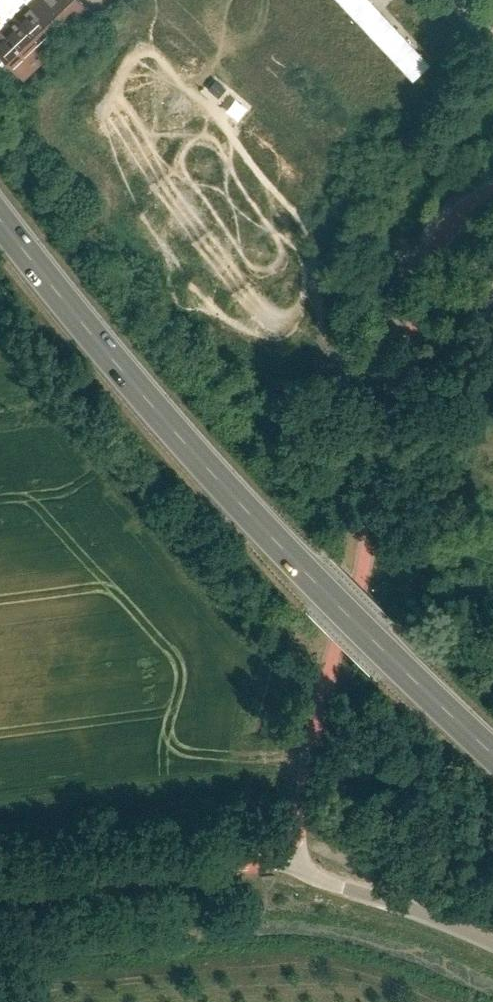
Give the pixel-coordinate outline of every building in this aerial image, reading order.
[(26,73),(86,14),(72,0),(0,0),(0,46),(26,73)] [(410,82),(428,65),(369,0),(336,0),(410,82)]
